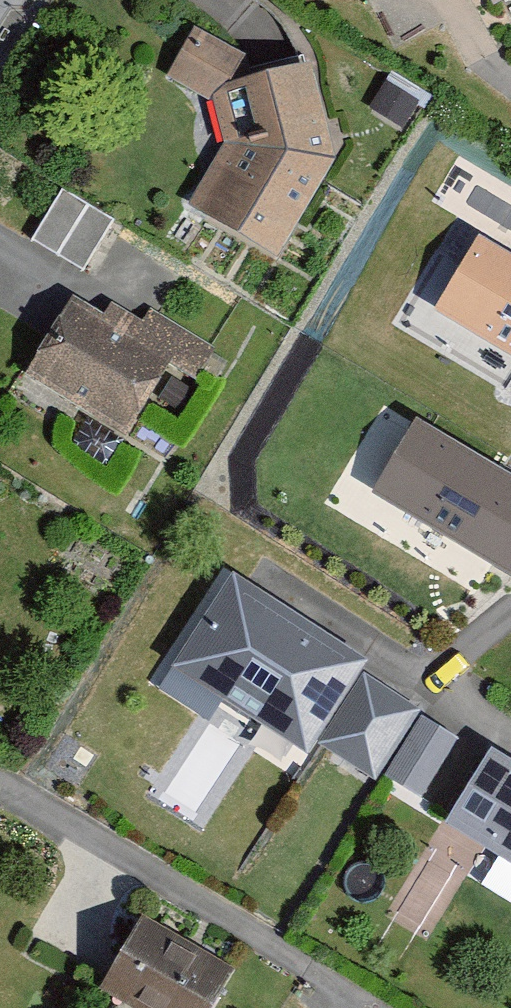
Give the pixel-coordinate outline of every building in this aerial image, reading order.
[(470,10),(489,0),(465,0),(470,10)] [(187,39),(160,85),(202,109),(229,64),(187,39)] [(216,154),(185,214),(274,266),(325,169),(301,79),(204,107),(216,154)] [(114,217),(62,186),(32,236),(83,267),(114,217)] [(479,228),(438,300),(510,342),(510,247),(479,228)] [(75,292),(27,372),(127,431),(174,353),(200,369),(217,341),(158,306),(150,318),(117,299),(109,312),(75,292)] [(417,414),(374,486),(510,566),(510,470),(417,414)] [(368,655),(235,566),(172,658),(305,747),(368,655)] [(421,707),(364,670),(318,741),(375,777),(421,707)] [(459,734),(421,712),(384,772),(422,795),(459,734)] [(492,743),(449,814),(510,851),(510,754),(492,743)] [(92,996),(116,1007),(200,1007),(220,970),(129,924),(92,996)]
